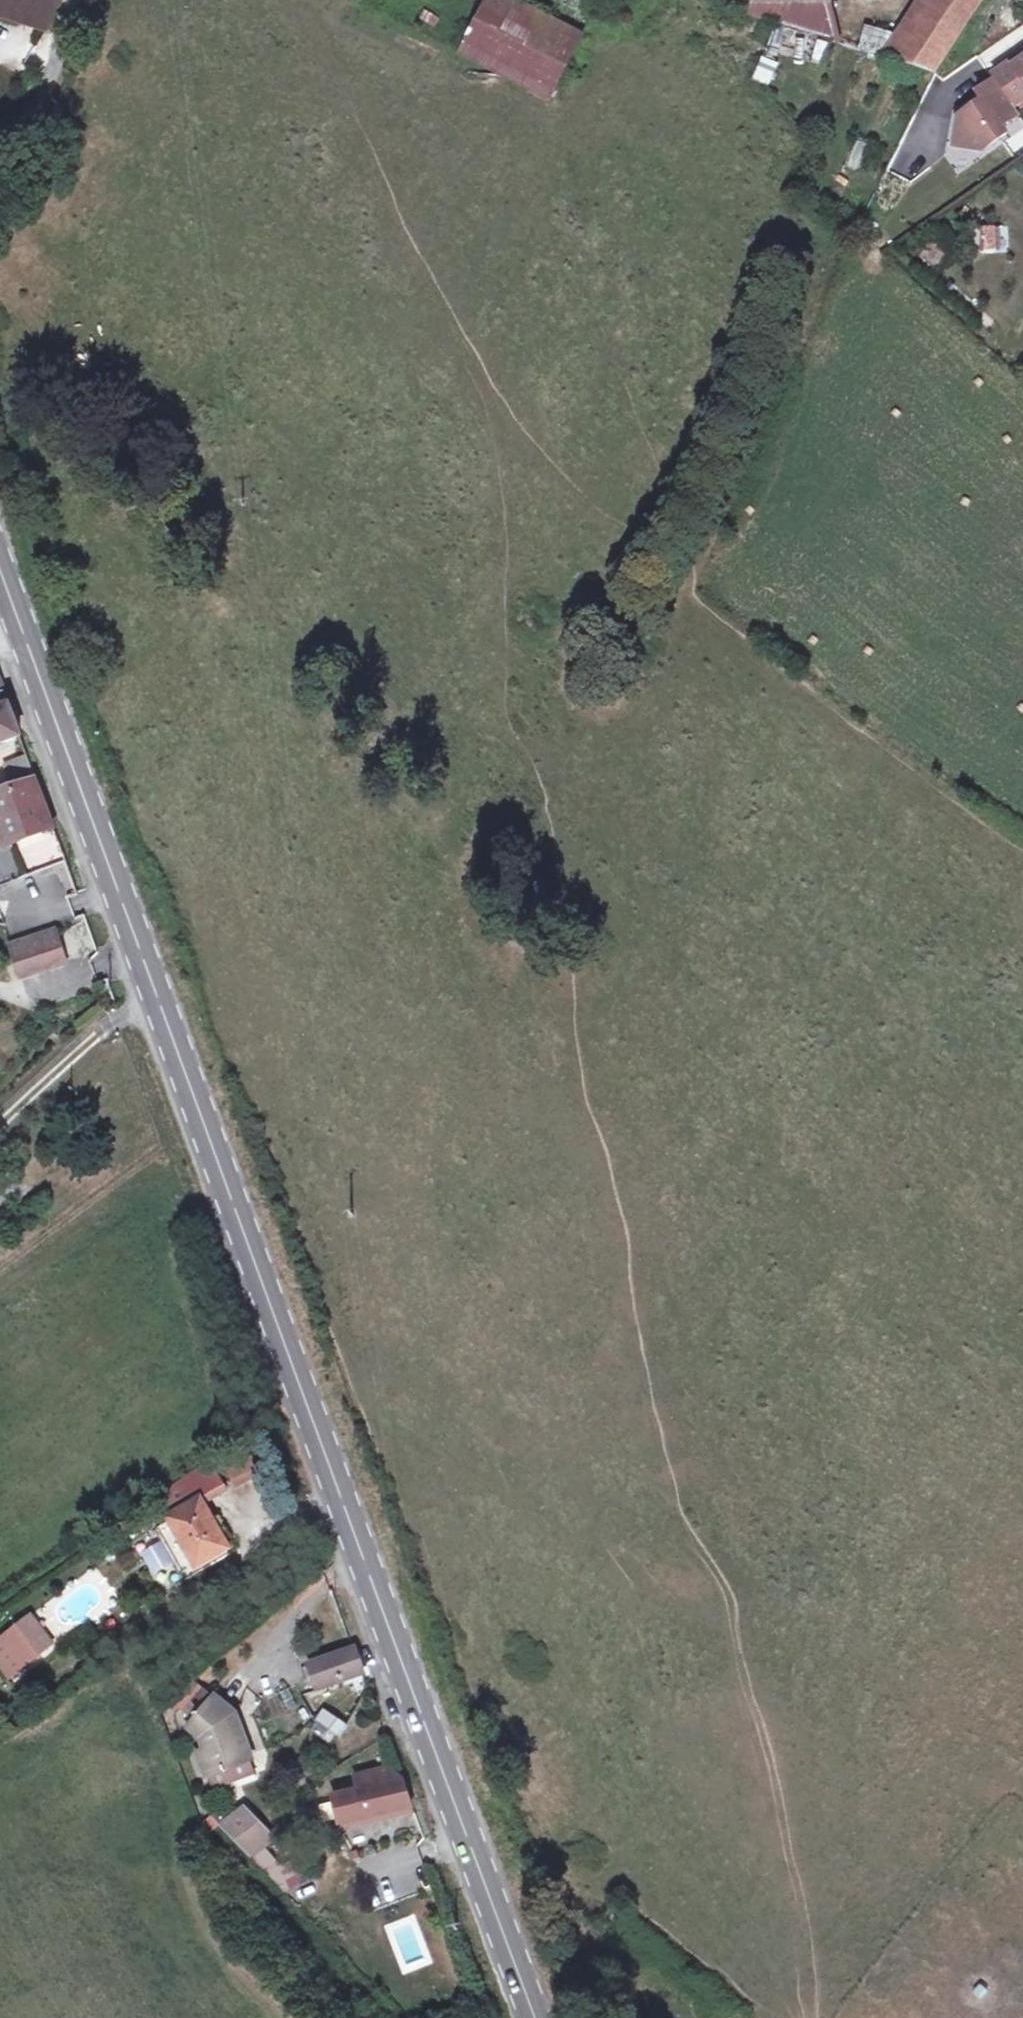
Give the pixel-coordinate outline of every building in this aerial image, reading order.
[(46,31),(55,0),(0,0),(0,17),(46,31)] [(459,54),(548,99),(582,36),(512,0),(488,0),(459,54)] [(730,7),(776,21),(829,37),(824,15),(808,14),(808,3),(745,2),(745,0),(730,0),(730,7)] [(745,2),(808,3),(808,14),(824,15),(824,0),(745,0),(745,2)] [(895,60),(936,72),(984,0),(935,0),(895,60)] [(824,69),(833,39),(829,37),(776,21),(766,52),(824,69)] [(863,26),(856,53),(878,59),(886,32),(863,26)] [(1012,67),(1022,60),(1020,57),(1010,63),(1012,67)] [(1022,60),(1012,67),(1010,63),(991,76),(994,80),(976,92),(982,101),(957,118),(954,136),(972,139),(981,152),(1007,134),(1002,127),(1019,115),(1013,107),(1022,101),(1022,60)] [(768,86),(776,67),(761,61),(753,80),(768,86)] [(927,221),(922,227),(940,242),(944,236),(927,221)] [(19,736),(0,681),(0,743),(19,736)] [(28,757),(8,765),(16,788),(37,781),(28,757)] [(0,794),(0,799),(15,842),(53,829),(37,781),(16,788),(0,794)] [(62,926),(65,959),(93,957),(90,924),(62,926)] [(55,933),(12,947),(21,976),(66,963),(55,933)] [(246,1447),(223,1458),(235,1483),(258,1471),(246,1447)] [(156,1497),(169,1518),(201,1500),(224,1486),(208,1462),(156,1497)] [(158,1530),(184,1574),(197,1567),(226,1551),(229,1549),(201,1500),(169,1518),(171,1522),(158,1530)] [(162,1545),(144,1555),(154,1572),(171,1562),(162,1545)] [(226,1551),(197,1567),(201,1573),(229,1556),(226,1551)] [(31,1616),(4,1638),(24,1665),(53,1644),(31,1616)] [(348,1647),(304,1664),(313,1688),(357,1671),(348,1647)] [(195,1722),(214,1699),(203,1690),(184,1713),(195,1722)] [(195,1722),(189,1728),(201,1738),(205,1751),(198,1753),(207,1776),(208,1775),(250,1760),(252,1759),(235,1714),(215,1698),(214,1699),(195,1722)] [(346,1727),(328,1715),(324,1719),(319,1715),(315,1718),(320,1724),(336,1735),(346,1727)] [(250,1760),(208,1775),(214,1789),(255,1774),(250,1760)] [(353,1791),(327,1797),(333,1823),(406,1806),(397,1779),(381,1768),(349,1776),(353,1791)] [(244,1809),(222,1825),(252,1855),(274,1840),(244,1809)] [(290,1864),(268,1874),(285,1892),(300,1885),(290,1864)]
